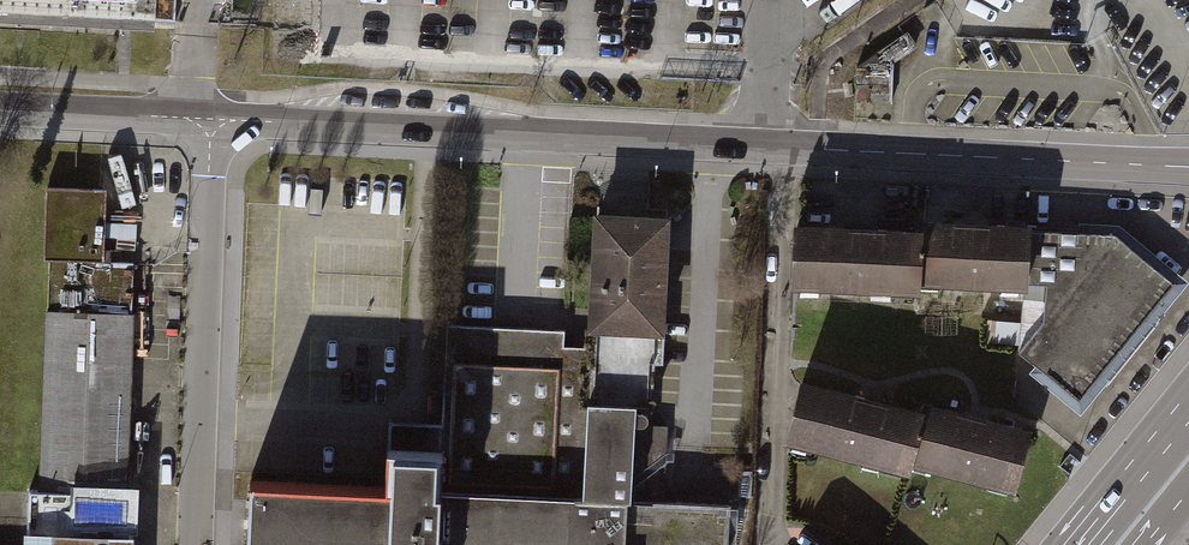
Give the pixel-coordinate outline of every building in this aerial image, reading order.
[(149,20),(175,21),(176,0),(0,0),(0,13),(149,20)] [(861,69),(860,100),(894,100),(895,70),(861,69)] [(39,186),(28,544),(122,544),(131,262),(99,261),(101,188),(39,186)] [(444,424),(438,544),(723,544),(725,505),(657,502),(660,427),(646,426),(649,356),(662,356),(669,215),(593,212),(586,350),(558,349),(559,332),(449,327),(444,424)] [(912,213),(911,222),(910,279),(1015,282),(1017,216),(912,213)] [(1118,220),(1017,216),(1015,282),(1013,344),(1077,398),(1182,274),(1118,220)] [(910,291),(910,279),(911,222),(799,218),(796,287),(910,291)] [(900,468),(903,456),(917,404),(801,373),(784,437),(900,468)] [(920,392),(917,404),(903,456),(1010,484),(1026,420),(920,392)] [(444,424),(413,422),(389,421),(386,481),(246,474),(243,544),(438,544),(444,424)]
